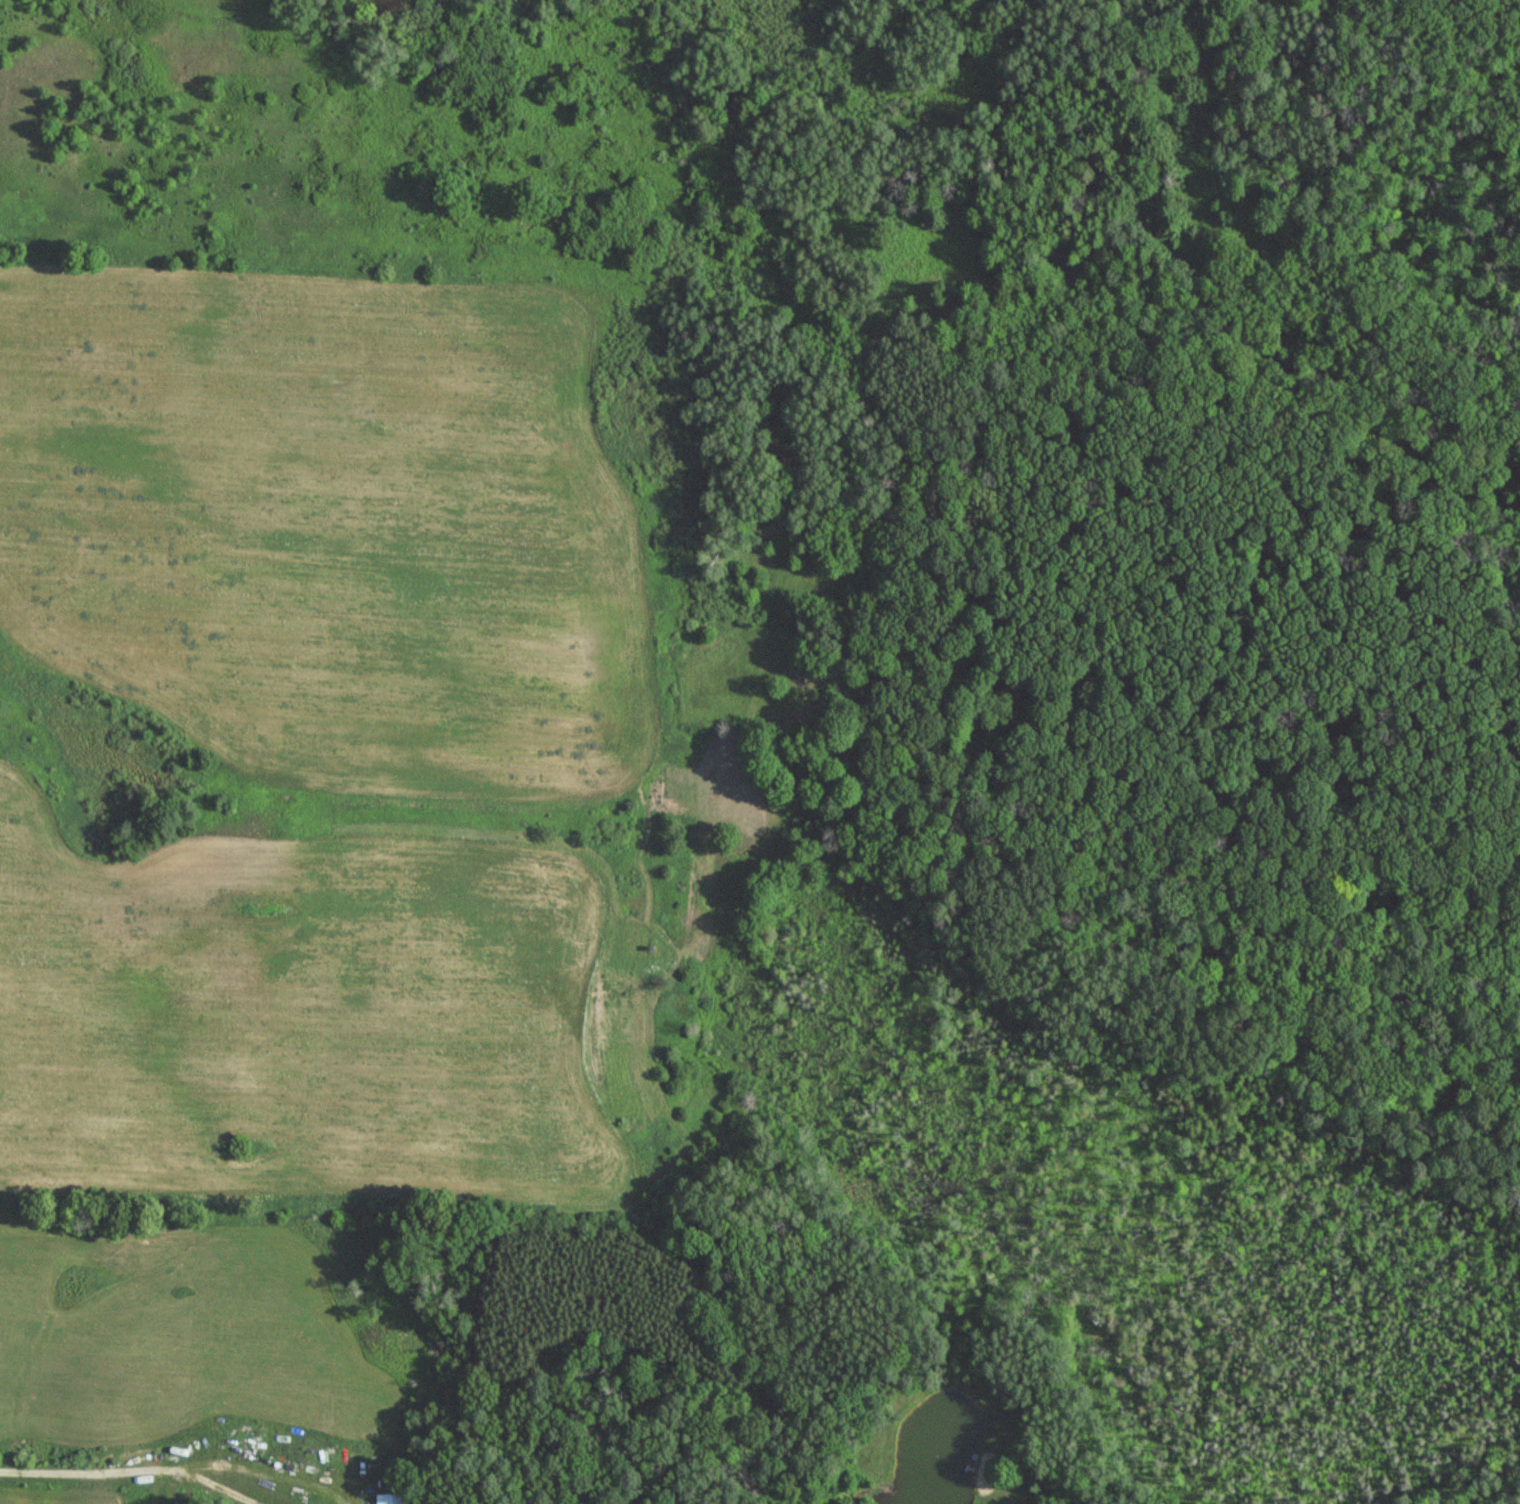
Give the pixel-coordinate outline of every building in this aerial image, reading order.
[(378,1503),(405,1503),(405,1494),(378,1494),(378,1503)]
